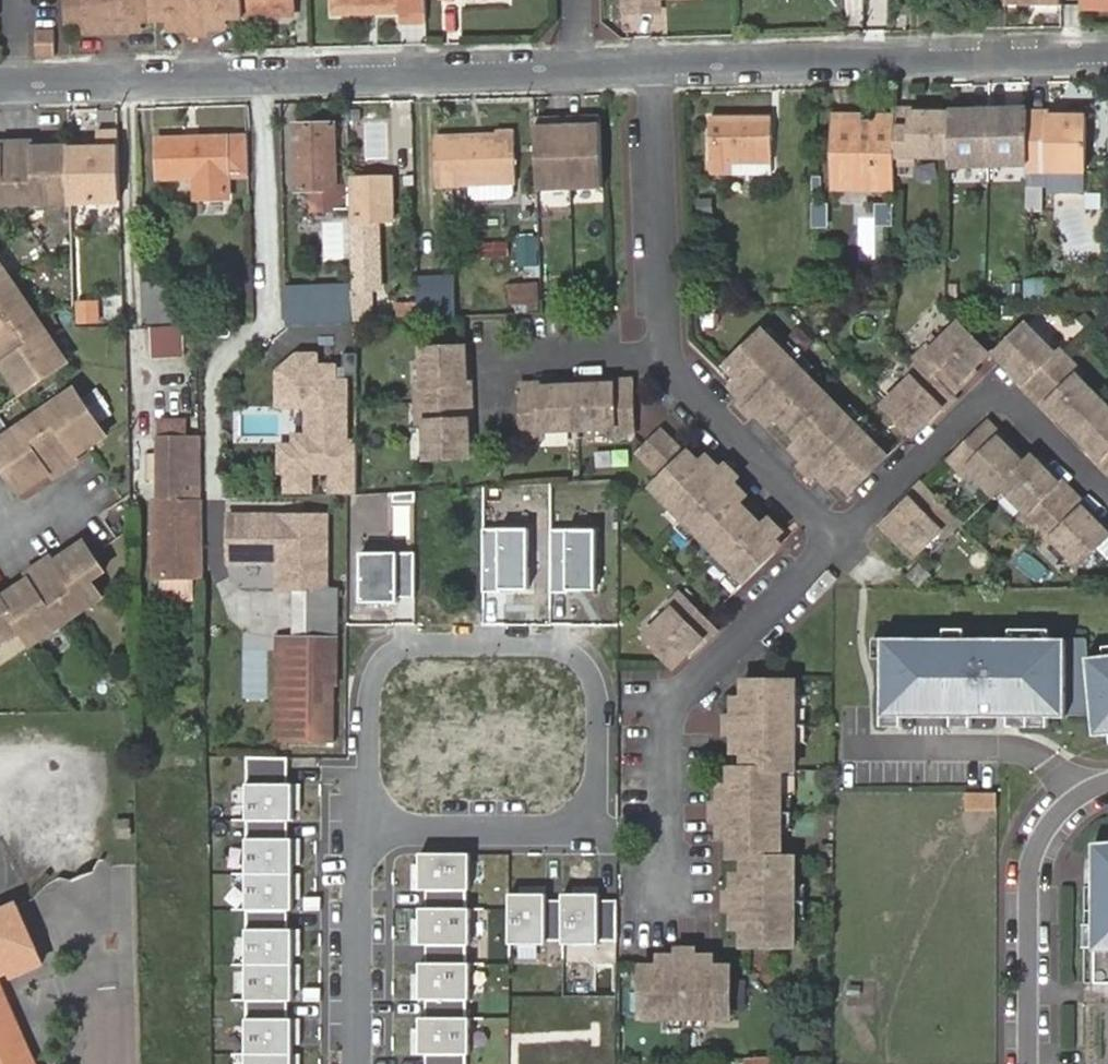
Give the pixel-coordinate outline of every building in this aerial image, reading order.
[(67,22),(81,22),(81,30),(86,33),(102,33),(102,13),(111,13),(110,0),(66,0),(67,22)] [(135,32),(138,30),(139,20),(154,20),(154,0),(110,0),(111,13),(120,13),(120,32),(135,32)] [(178,31),(176,0),(154,0),(154,20),(172,19),(172,28),(176,31),(178,31)] [(178,31),(191,30),(190,9),(199,9),(198,0),(176,0),(178,31)] [(199,9),(207,9),(208,30),(222,29),(226,25),(226,18),(242,17),(241,0),(198,0),(199,9)] [(242,19),(293,16),(292,0),(241,0),(242,17),(242,19)] [(332,13),(398,11),(398,22),(423,21),(423,0),(332,0),(332,13)] [(190,9),(191,30),(200,30),(199,9),(190,9)] [(199,9),(200,30),(208,30),(207,9),(199,9)] [(111,33),(111,13),(102,13),(102,33),(111,33)] [(111,33),(120,32),(120,13),(111,13),(111,33)] [(398,40),(423,42),(424,26),(399,25),(398,40)] [(53,29),(34,29),(36,48),(53,47),(53,29)] [(1026,162),(1026,113),(1026,110),(949,112),(949,115),(949,159),(949,165),(1026,162)] [(1026,162),(1026,170),(1041,170),(1041,186),(1046,186),(1046,192),(1083,192),(1083,170),(1084,170),(1084,112),(1061,112),(1061,118),(1049,118),(1049,113),(1026,113),(1026,162)] [(893,115),(892,116),(892,168),(914,168),(915,159),(949,159),(949,115),(939,115),(893,115)] [(834,186),(892,186),(892,168),(892,116),(835,116),(834,186)] [(600,117),(535,120),(538,192),(603,189),(600,117)] [(709,118),(709,174),(730,172),(731,162),(770,161),(770,117),(709,118)] [(336,189),(334,124),(294,126),(296,190),(312,190),(336,189)] [(99,147),(70,148),(69,150),(71,206),(122,202),(120,130),(101,130),(99,147)] [(516,185),(513,131),(497,132),(496,135),(436,137),(438,186),(516,185)] [(248,137),(158,140),(159,181),(196,180),(228,179),(249,179),(248,137)] [(0,151),(0,198),(0,208),(10,208),(10,206),(23,206),(71,206),(69,150),(37,151),(38,179),(23,180),(10,180),(9,151),(0,151)] [(22,151),(9,151),(10,180),(23,180),(22,151)] [(22,151),(23,180),(38,179),(37,151),(22,151)] [(768,175),(768,165),(732,165),(732,174),(768,175)] [(1041,170),(1026,170),(1026,211),(1041,211),(1041,186),(1041,170)] [(229,201),(228,179),(196,180),(197,202),(229,201)] [(354,322),(357,322),(373,321),(370,290),(381,289),(378,223),(394,223),(393,180),(349,181),(350,188),(350,207),(351,224),(353,289),(354,322)] [(350,207),(350,188),(336,189),(312,190),(312,209),(350,207)] [(536,234),(514,235),(516,267),(538,265),(536,234)] [(16,321),(25,335),(32,347),(5,366),(23,394),(70,363),(0,256),(0,332),(16,321)] [(1042,277),(1020,278),(1021,299),(1043,299),(1042,277)] [(455,278),(418,280),(419,306),(419,319),(456,317),(455,278)] [(505,306),(537,307),(537,282),(506,282),(505,306)] [(181,321),(181,294),(181,283),(146,285),(146,322),(181,322),(181,321)] [(292,325),(354,322),(353,289),(291,292),(292,325)] [(74,322),(96,322),(96,300),(74,300),(74,322)] [(401,307),(402,320),(419,319),(419,306),(401,307)] [(0,332),(0,352),(25,335),(16,321),(0,332)] [(147,356),(181,356),(180,325),(147,326),(147,356)] [(914,358),(919,363),(948,392),(974,368),(986,356),(959,327),(934,352),(927,346),(914,358)] [(1033,394),(1068,360),(1054,346),(1049,352),(1024,327),(995,356),(1007,368),(1033,394)] [(764,331),(728,368),(739,379),(734,384),(735,392),(745,401),(760,386),(766,393),(796,364),(784,351),(764,331)] [(0,352),(0,358),(5,366),(32,347),(25,335),(0,352)] [(793,343),(784,351),(796,364),(805,355),(793,343)] [(467,356),(466,347),(426,349),(429,386),(417,387),(417,404),(419,403),(470,402),(467,356)] [(341,352),(339,374),(353,375),(355,353),(341,352)] [(350,493),(357,493),(357,443),(346,443),(346,382),(335,382),(335,367),(317,367),(317,355),(297,355),(275,373),(276,407),(305,406),(306,436),(293,436),(294,446),(280,447),(280,472),(287,472),(288,495),(311,495),(310,472),(331,472),(332,494),(350,493)] [(805,355),(796,364),(808,376),(818,368),(805,355)] [(477,356),(467,356),(470,402),(479,401),(477,356)] [(1058,420),(1071,433),(1100,403),(1076,378),(1080,373),(1068,360),(1033,394),(1058,420)] [(884,408),(913,438),(929,422),(954,398),(948,392),(919,363),(907,375),(913,381),(884,408)] [(779,420),(788,431),(826,394),(808,376),(796,364),(766,393),(773,400),(758,414),(768,425),(775,424),(779,420)] [(974,368),(948,392),(954,398),(980,374),(974,368)] [(1027,400),(1033,394),(1007,368),(1000,373),(1027,400)] [(580,381),(580,388),(629,387),(629,380),(580,381)] [(532,390),(580,388),(580,381),(531,383),(532,390)] [(751,408),(766,393),(760,386),(745,401),(751,408)] [(620,438),(638,437),(636,387),(629,387),(580,388),(581,432),(619,431),(620,438)] [(526,390),(526,440),(547,440),(548,434),(581,432),(580,388),(532,390),(526,390)] [(0,445),(0,460),(24,495),(52,477),(34,450),(47,440),(59,433),(76,459),(108,438),(77,393),(35,422),(0,445)] [(773,400),(766,393),(751,408),(758,414),(773,400)] [(822,450),(827,456),(857,427),(846,415),(826,394),(788,431),(800,442),(796,446),(798,456),(806,464),(822,450)] [(1058,420),(1033,394),(1027,400),(1052,425),(1058,420)] [(954,398),(929,422),(935,429),(960,405),(954,398)] [(479,401),(470,402),(472,447),(481,447),(479,401)] [(472,447),(470,402),(419,403),(417,404),(418,421),(430,421),(432,460),(473,459),(472,447)] [(1107,471),(1107,412),(1100,403),(1071,433),(1084,446),(1107,471)] [(857,427),(868,417),(856,406),(846,415),(857,427)] [(857,427),(870,440),(880,430),(868,417),(857,427)] [(986,429),(1017,459),(1023,454),(992,423),(986,429)] [(834,462),(818,477),(827,487),(835,486),(839,482),(849,493),(879,465),(887,457),(870,440),(857,427),(827,456),(834,462)] [(1002,486),(1024,466),(1017,459),(986,429),(949,464),(963,477),(969,471),(993,494),(1002,486)] [(65,467),(76,459),(59,433),(47,440),(65,467)] [(662,482),(684,461),(665,441),(669,438),(663,433),(638,458),(662,482)] [(159,478),(159,501),(200,500),(200,438),(159,440),(159,460),(159,478)] [(52,477),(65,467),(47,440),(34,450),(52,477)] [(1104,476),(1107,473),(1107,471),(1084,446),(1078,451),(1103,476),(1104,476)] [(812,470),(827,456),(822,450),(806,464),(812,470)] [(684,461),(662,482),(653,491),(671,509),(685,523),(717,492),(711,486),(724,472),(714,461),(704,459),(700,464),(691,454),(684,461)] [(818,477),(834,462),(827,456),(812,470),(818,477)] [(1069,497),(1040,466),(1032,458),(1024,466),(1002,486),(1025,511),(1019,517),(1033,531),(1069,497)] [(146,479),(159,478),(159,460),(146,461),(146,479)] [(1074,492),(1045,461),(1040,466),(1069,497),(1074,492)] [(731,479),(724,472),(711,486),(717,492),(731,479)] [(731,479),(717,492),(723,498),(737,485),(731,479)] [(891,518),(923,488),(920,484),(887,514),(891,518)] [(723,498),(717,492),(685,523),(697,536),(715,554),(751,517),(741,505),(745,501),(745,494),(737,485),(723,498)] [(959,524),(923,488),(891,518),(882,527),(914,559),(943,532),(946,536),(959,524)] [(1074,492),(1069,497),(1101,530),(1107,524),(1074,492)] [(1101,530),(1069,497),(1033,531),(1047,545),(1052,540),(1075,563),(1105,534),(1101,530)] [(160,577),(204,576),(203,499),(200,500),(159,501),(160,577)] [(685,523),(671,510),(663,518),(677,531),(685,523)] [(327,516),(230,519),(232,565),(281,564),(282,590),(310,590),(326,590),(327,516)] [(764,530),(751,517),(715,554),(734,574),(746,586),(777,556),(770,548),(783,535),(770,523),(764,530)] [(697,536),(685,523),(677,531),(689,544),(697,536)] [(608,533),(559,532),(557,595),(605,596),(608,533)] [(540,534),(491,534),(491,596),(540,596),(540,534)] [(26,629),(37,645),(77,618),(108,597),(97,582),(111,573),(98,555),(90,543),(61,563),(78,587),(64,597),(51,606),(34,581),(7,599),(4,595),(0,598),(0,646),(26,629)] [(420,550),(361,548),(359,602),(399,603),(400,593),(418,594),(420,550)] [(48,572),(64,597),(78,587),(61,563),(48,572)] [(932,578),(919,565),(905,578),(918,591),(932,578)] [(48,572),(34,581),(51,606),(64,597),(48,572)] [(737,594),(746,586),(734,574),(726,583),(737,594)] [(156,579),(156,602),(189,602),(189,579),(156,579)] [(310,590),(309,638),(337,638),(338,590),(326,590),(310,590)] [(647,641),(671,667),(675,671),(715,631),(708,624),(681,596),(669,608),(674,614),(647,641)] [(337,638),(309,638),(278,638),(276,740),(332,740),(333,684),(337,684),(337,638)] [(885,638),(884,717),(1068,718),(1069,639),(885,638)] [(1088,658),(1096,736),(1107,735),(1107,656),(1088,658)] [(796,687),(744,686),(743,703),(736,703),(733,707),(733,722),(752,723),(752,732),(795,732),(795,713),(796,687)] [(805,713),(795,713),(795,732),(805,732),(805,713)] [(733,731),(752,732),(752,723),(733,722),(733,731)] [(795,749),(795,732),(752,732),(752,739),(733,739),(733,756),(737,759),(743,760),(744,774),(781,774),(796,774),(795,749)] [(805,732),(795,732),(795,749),(805,749),(805,732)] [(244,839),(244,905),(248,905),(248,928),(244,928),(243,999),(248,999),(248,1019),(246,1019),(244,1063),(292,1063),(294,1021),(287,1021),(287,999),(294,999),(295,928),(288,928),(288,905),(294,905),(293,838),(288,838),(289,817),(292,817),(293,786),(289,786),(289,757),(249,757),(249,785),(245,785),(245,816),(249,816),(249,838),(244,839)] [(781,802),(781,774),(744,774),(730,774),(729,790),(723,791),(719,796),(719,812),(740,812),(740,820),(781,820),(781,802)] [(966,807),(998,807),(998,791),(966,791),(966,807)] [(793,802),(781,802),(781,820),(793,820),(793,802)] [(740,812),(719,812),(719,820),(740,820),(740,812)] [(781,838),(781,820),(740,820),(739,829),(719,829),(719,843),(723,848),(731,848),(731,865),(742,864),(781,865),(781,838)] [(740,820),(719,820),(719,829),(739,829),(740,820)] [(793,820),(781,820),(781,838),(793,837),(793,820)] [(1099,843),(1098,872),(1095,872),(1094,947),(1098,948),(1098,984),(1107,984),(1107,842),(1099,843)] [(461,961),(462,941),(469,942),(470,904),(462,904),(462,887),(467,887),(468,853),(421,851),(419,885),(427,885),(427,903),(422,903),(420,940),(427,940),(427,960),(421,960),(420,994),(426,994),(426,1013),(417,1013),(415,1050),(426,1050),(426,1063),(460,1063),(460,1052),(468,1052),(470,1015),(461,1015),(461,995),(467,996),(468,962),(461,961)] [(792,865),(781,865),(742,864),(742,880),(736,880),(730,888),(730,899),(752,899),(751,907),(793,908),(793,889),(792,865)] [(804,890),(793,889),(793,908),(804,907),(804,890)] [(546,893),(510,892),(508,946),(544,947),(544,940),(561,940),(561,946),(597,946),(597,941),(614,941),(614,901),(598,901),(598,894),(562,894),(562,900),(546,900),(546,893)] [(752,899),(730,899),(730,907),(751,907),(752,899)] [(8,973),(11,980),(41,967),(14,905),(0,912),(0,977),(8,973)] [(793,926),(793,908),(751,907),(751,917),(730,917),(731,933),(734,937),(742,937),(742,953),(793,954),(793,926)] [(751,907),(730,907),(730,917),(751,917),(751,907)] [(804,907),(793,908),(793,926),(805,925),(804,907)] [(658,973),(640,973),(640,1023),(670,1023),(684,1023),(685,982),(677,982),(678,962),(662,962),(658,965),(658,973)] [(732,1024),(732,973),(714,973),(714,965),(708,962),(694,962),(694,983),(685,982),(684,1023),(704,1024),(732,1024)] [(685,962),(685,982),(694,983),(694,962),(685,962)] [(0,989),(0,1063),(33,1063),(0,989)] [(684,1034),(684,1023),(670,1023),(669,1034),(684,1034)] [(704,1024),(684,1023),(684,1034),(704,1034),(704,1024)]
